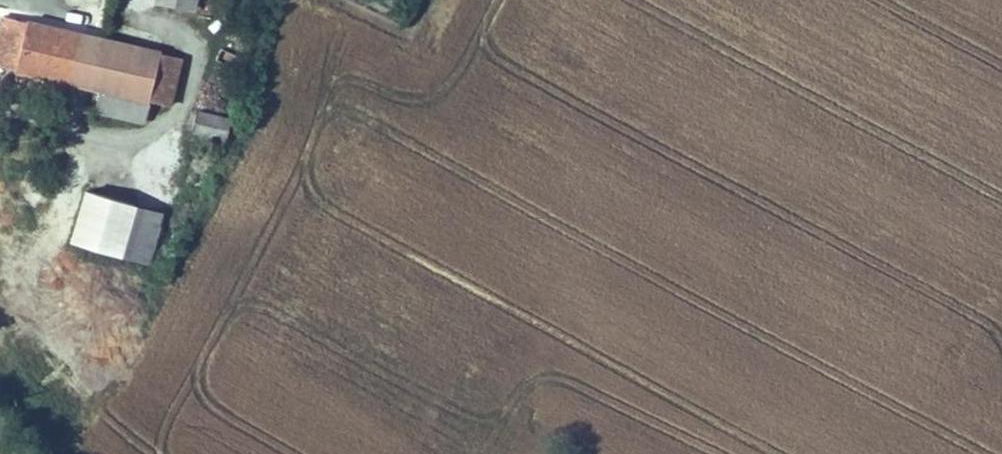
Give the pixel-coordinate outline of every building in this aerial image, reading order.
[(0,6),(0,50),(86,67),(83,88),(131,97),(135,75),(153,79),(161,38),(0,6)] [(215,93),(184,86),(180,104),(211,111),(215,93)] [(192,113),(190,136),(228,138),(230,116),(192,113)] [(145,183),(74,163),(60,212),(132,232),(145,183)]
